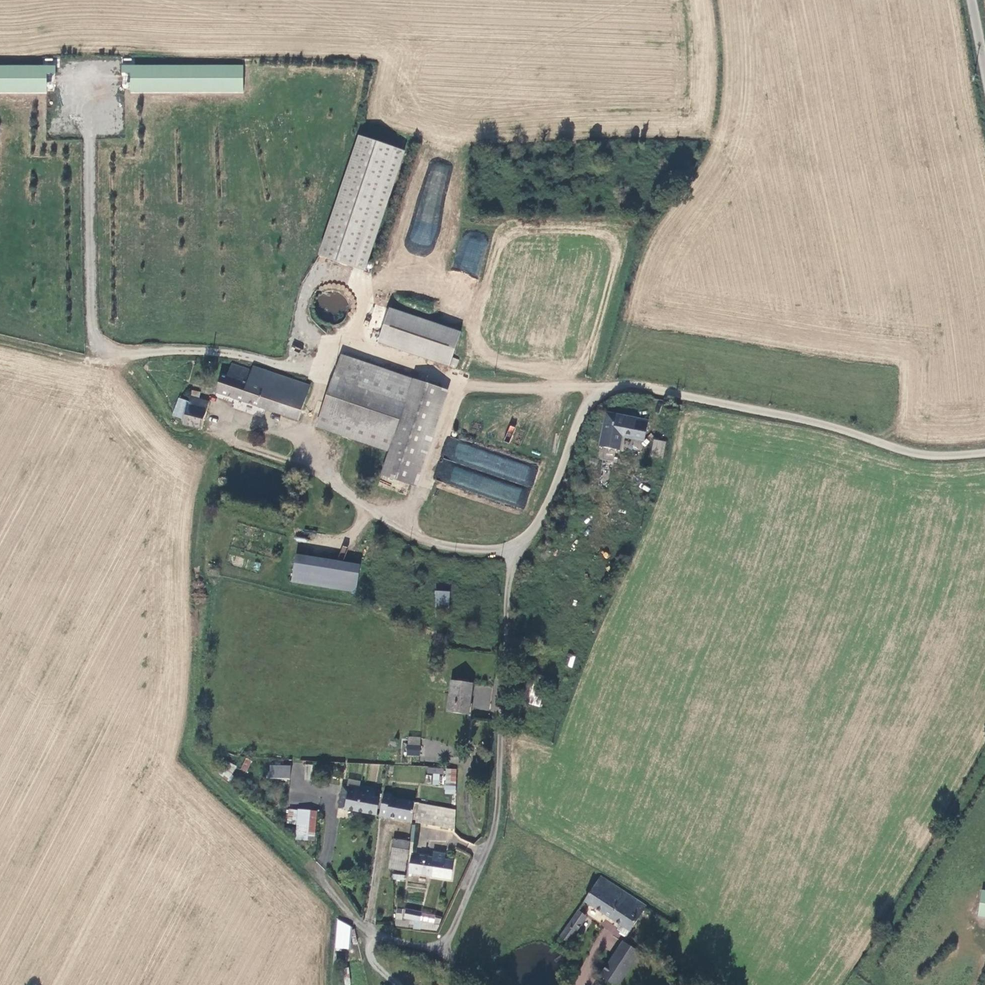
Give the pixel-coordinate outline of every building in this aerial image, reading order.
[(48,89),(47,72),(56,72),(56,65),(0,66),(0,90),(48,89)] [(131,75),(131,91),(244,89),(244,66),(122,68),(123,75),(131,75)] [(353,137),(315,257),(360,272),(398,152),(353,137)] [(436,216),(447,168),(429,164),(411,242),(431,246),(438,216),(436,216)] [(386,309),(375,343),(447,366),(457,332),(386,309)] [(439,388),(337,356),(315,428),(387,452),(383,464),(381,471),(379,476),(408,485),(439,388)] [(307,388),(249,370),(248,374),(227,367),(223,379),(217,378),(212,393),(297,422),(307,388)] [(189,399),(197,401),(199,395),(191,392),(189,399)] [(181,426),(200,431),(208,404),(197,401),(189,399),(188,403),(183,420),(181,426)] [(171,416),(183,420),(188,403),(176,400),(171,416)] [(647,420),(605,412),(599,445),(616,449),(619,432),(644,437),(647,420)] [(446,439),(433,481),(523,508),(526,496),(521,495),(523,486),(531,488),(537,467),(446,439)] [(660,458),(662,442),(651,440),(650,457),(660,458)] [(381,471),(383,464),(381,464),(375,462),(373,467),(379,469),(381,471)] [(359,566),(295,557),(291,584),(355,593),(359,566)] [(449,607),(450,591),(435,590),(434,607),(449,607)] [(469,685),(447,682),(444,714),(465,716),(469,685)] [(529,684),(528,705),(540,705),(541,684),(529,684)] [(406,755),(420,755),(420,737),(407,736),(406,755)] [(240,769),(247,772),(252,760),(245,757),(240,769)] [(228,760),(217,771),(226,780),(231,774),(228,772),(234,764),(228,760)] [(287,765),(267,764),(266,776),(286,778),(287,765)] [(442,785),(443,768),(427,767),(427,774),(433,774),(432,785),(442,785)] [(444,768),(444,794),(456,794),(456,768),(444,768)] [(376,797),(368,796),(370,788),(356,786),(356,789),(339,785),(334,807),(372,814),(376,797)] [(376,815),(383,817),(387,798),(387,793),(380,792),(380,796),(376,815)] [(387,798),(383,817),(409,822),(412,803),(387,798)] [(413,823),(450,831),(452,812),(416,804),(413,823)] [(295,809),(286,808),(285,822),(294,823),(295,809)] [(293,838),(310,839),(313,810),(295,809),(294,823),(293,838)] [(404,858),(406,842),(389,839),(384,868),(400,870),(402,858),(404,858)] [(430,857),(419,855),(418,862),(408,860),(406,873),(447,879),(450,860),(438,858),(439,852),(431,851),(430,857)] [(418,862),(419,855),(409,853),(408,860),(418,862)] [(629,928),(643,904),(597,875),(583,899),(629,928)] [(428,914),(403,909),(401,916),(427,922),(428,914)] [(586,915),(577,910),(560,935),(568,941),(586,915)] [(437,919),(431,917),(429,925),(410,921),(410,928),(433,930),(436,926),(437,919)] [(406,921),(392,919),(391,925),(405,927),(406,921)] [(334,949),(349,950),(352,923),(337,921),(334,949)] [(599,974),(616,984),(637,951),(621,940),(599,974)]
